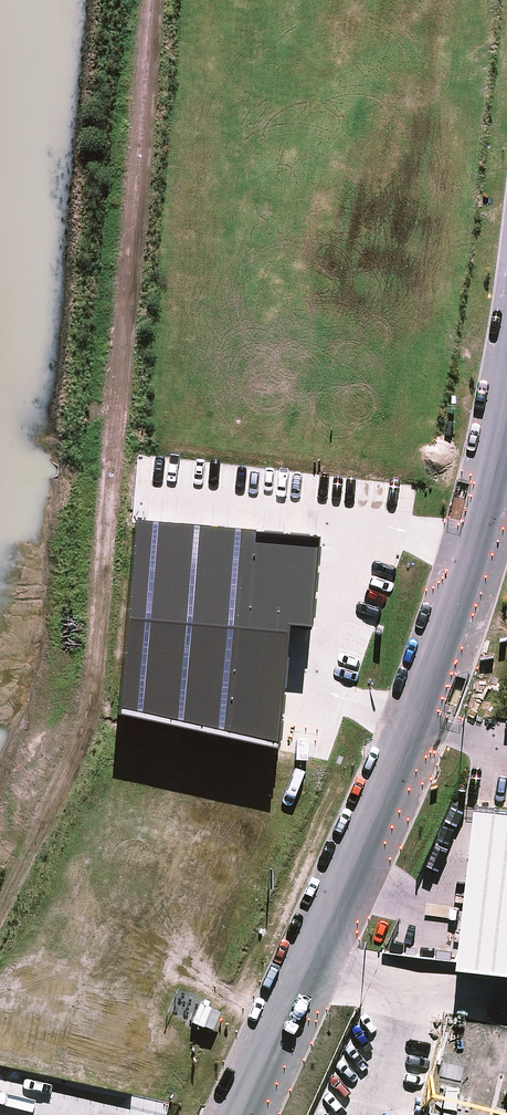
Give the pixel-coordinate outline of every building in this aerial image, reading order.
[(321,539),(142,523),(125,712),(283,752),(294,627),(313,628),(321,539)] [(458,972),(506,977),(506,816),(474,813),(458,972)] [(442,1000),(413,1114),(506,1114),(506,1016),(442,1000)]
